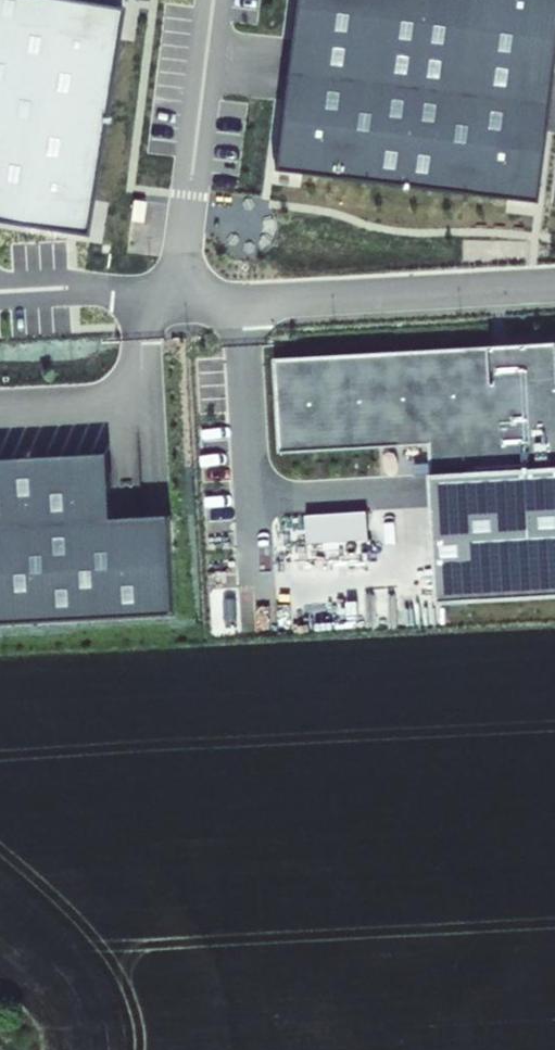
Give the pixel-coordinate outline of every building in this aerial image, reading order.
[(86,235),(122,6),(83,0),(0,0),(0,222),(86,235)] [(537,201),(554,49),(554,0),(294,0),(273,170),(537,201)] [(133,201),(130,222),(143,223),(145,203),(133,201)] [(441,607),(554,600),(554,344),(275,361),(281,455),(431,446),(432,464),(433,476),(441,607)] [(113,522),(109,456),(0,462),(0,528),(113,522)] [(416,465),(417,477),(433,476),(432,464),(416,465)] [(309,518),(310,544),(370,541),(368,515),(309,518)] [(176,619),(170,519),(113,522),(0,528),(0,629),(176,619)]
